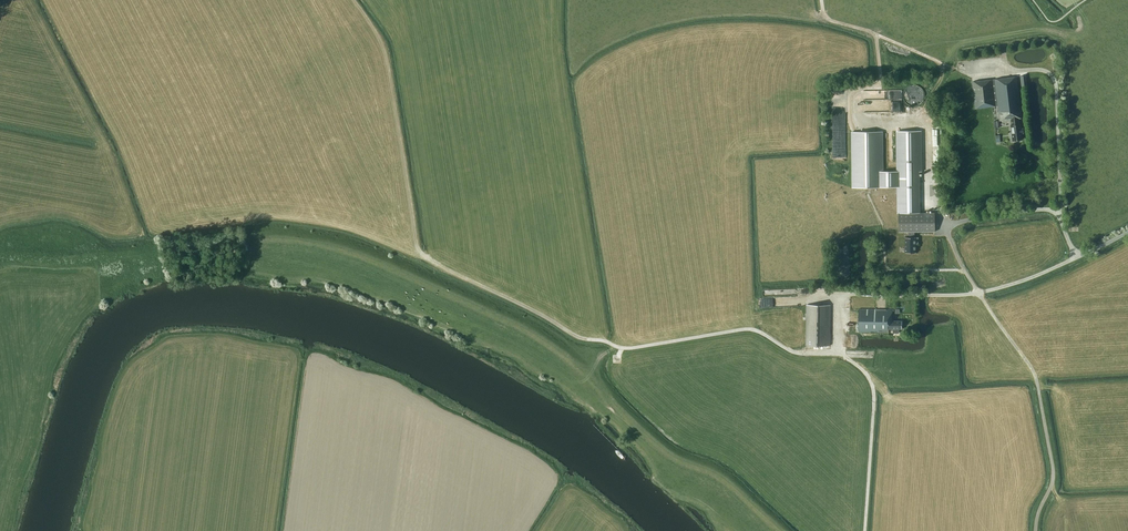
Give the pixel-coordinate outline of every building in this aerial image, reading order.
[(995,105),(998,105),(998,109),(999,114),(1000,121),(1011,119),(1012,125),(1011,125),(1013,140),(1022,139),(1021,133),(1023,133),(1023,129),(1021,129),(1020,124),(1019,124),(1018,118),(1022,118),(1017,76),(994,79),(972,81),(975,108),(995,105)] [(916,85),(914,85),(911,85),(909,86),(907,87),(905,89),(904,91),(904,93),(903,95),(903,97),(904,99),(905,101),(907,103),(909,104),(912,106),(913,106),(917,106),(919,105),(921,103),(923,101),(924,98),(925,95),(925,93),(924,90),(922,88),(921,87),(918,86),(916,85)] [(895,111),(903,112),(903,100),(895,100),(895,111)] [(852,132),(852,187),(883,187),(897,187),(898,187),(898,193),(898,213),(899,228),(899,232),(909,232),(909,237),(905,237),(905,253),(916,253),(916,245),(919,245),(918,237),(915,237),(914,232),(935,231),(935,213),(920,213),(919,213),(919,171),(920,171),(921,171),(920,131),(897,131),(897,149),(898,171),(883,172),(883,171),(882,131),(852,132)] [(831,305),(806,305),(806,345),(830,345),(831,305)] [(859,309),(858,331),(889,332),(889,329),(893,329),(893,333),(899,333),(899,329),(902,329),(902,321),(893,321),(894,309),(859,309)]
